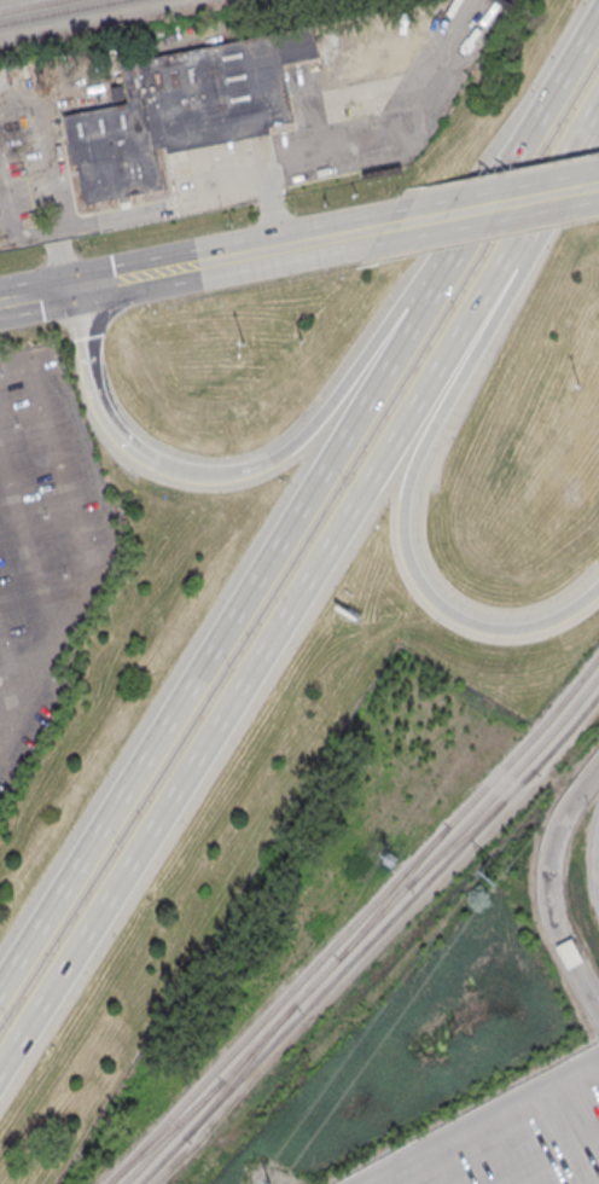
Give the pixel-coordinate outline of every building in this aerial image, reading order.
[(63,115),(72,164),(77,163),(86,203),(163,187),(156,146),(167,144),(168,151),(269,130),(268,126),(292,121),(281,63),(318,56),(312,25),(122,64),(129,101),(63,115)]
